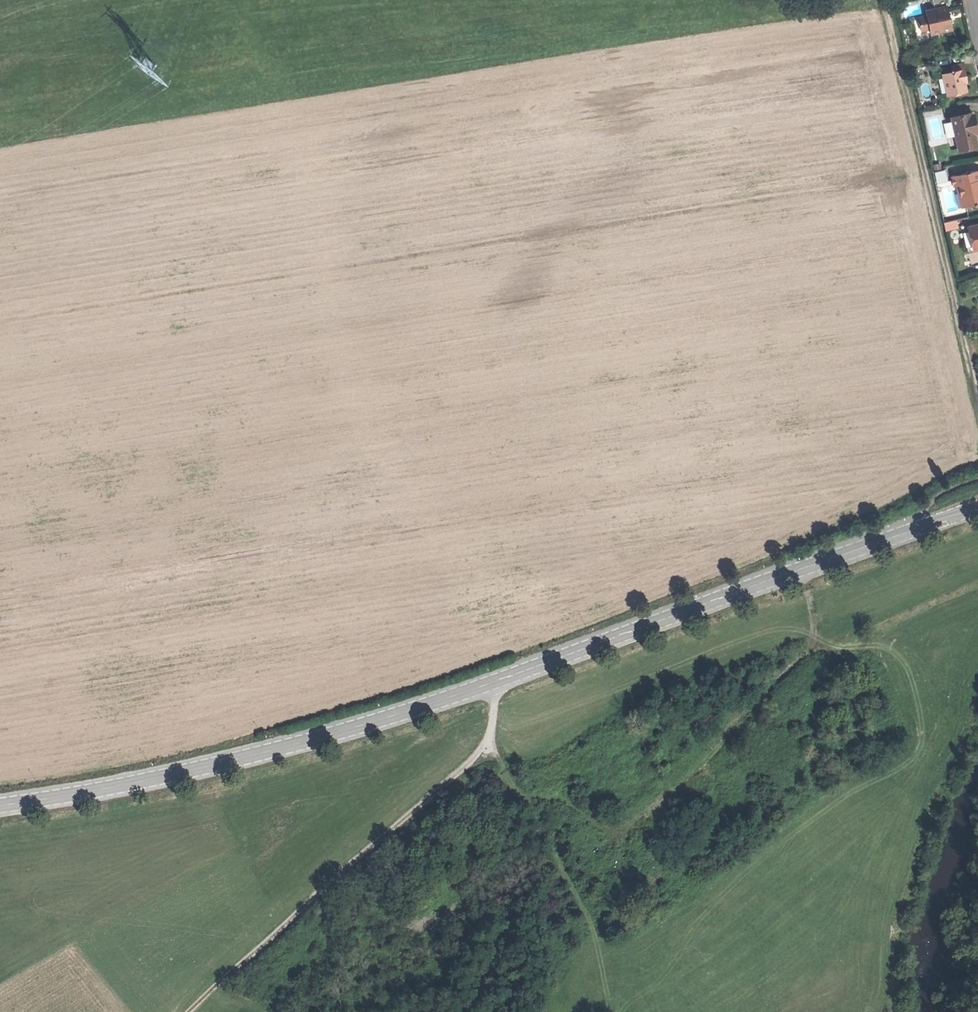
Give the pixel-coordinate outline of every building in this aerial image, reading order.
[(935,9),(926,10),(927,15),(919,16),(922,29),(930,27),(931,33),(951,28),(948,15),(946,3),(949,2),(949,0),(933,0),(935,9)] [(943,72),(948,95),(967,91),(965,83),(964,77),(967,77),(964,63),(952,66),(953,70),(943,72)] [(970,112),(952,116),(959,147),(977,143),(975,132),(974,129),(977,128),(974,113),(970,114),(970,112)] [(967,206),(977,203),(977,204),(977,170),(970,172),(967,170),(966,173),(951,176),(954,186),(958,185),(960,195),(964,194),(967,206)] [(947,230),(959,227),(957,219),(945,222),(947,230)]
